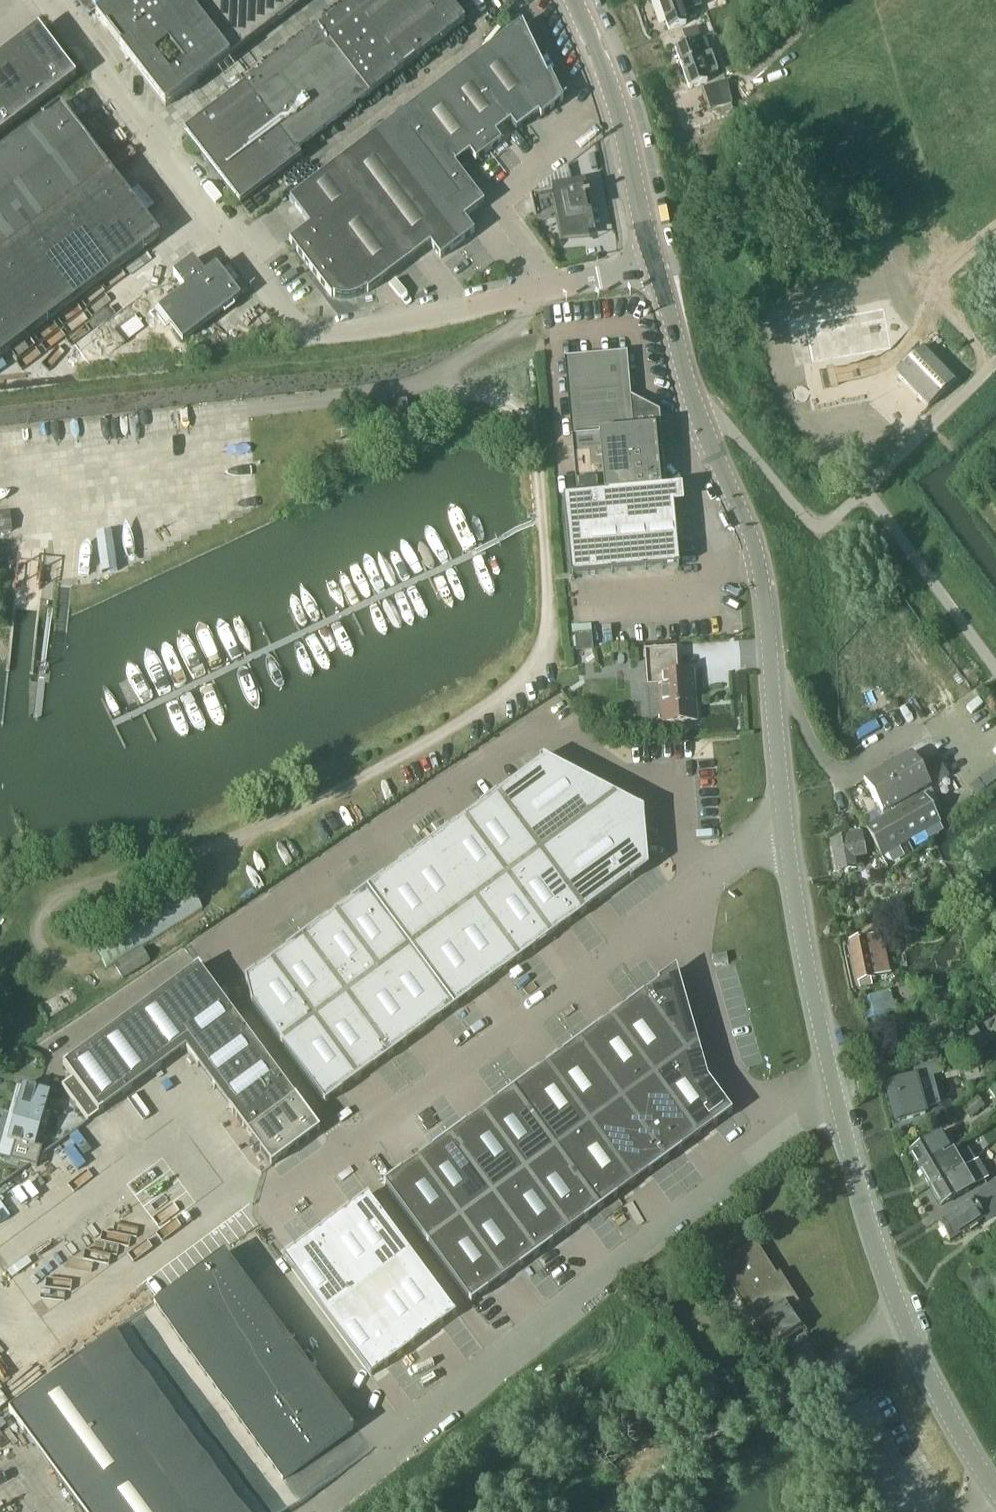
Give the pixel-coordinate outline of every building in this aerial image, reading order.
[(106,0),(88,0),(95,9),(106,0)] [(305,0),(117,0),(111,5),(119,16),(109,24),(115,33),(114,34),(130,55),(124,59),(126,62),(128,60),(165,107),(305,0)] [(465,23),(447,0),(357,0),(317,30),(318,31),(244,87),(244,86),(184,132),(239,204),(299,157),(294,150),(368,97),(369,98),(465,23)] [(699,7),(697,0),(657,0),(668,31),(685,25),(681,13),(699,7)] [(550,75),(546,77),(521,24),(467,66),(510,123),(516,131),(538,115),(540,118),(562,101),(550,75)] [(685,44),(699,40),(695,28),(670,36),(674,48),(685,44)] [(73,74),(71,76),(38,33),(20,47),(18,44),(16,46),(21,52),(22,51),(54,93),(75,77),(73,74)] [(703,48),(706,47),(704,41),(693,45),(692,42),(674,49),(688,88),(706,82),(704,77),(718,72),(711,53),(705,55),(703,48)] [(54,93),(22,51),(21,52),(17,55),(0,59),(0,62),(3,66),(4,65),(35,107),(54,93)] [(35,107),(4,65),(3,66),(0,68),(0,98),(17,121),(35,107)] [(494,135),(510,123),(467,66),(439,87),(488,152),(501,143),(494,135)] [(709,111),(722,106),(715,86),(702,90),(709,111)] [(475,162),(488,152),(439,87),(410,109),(453,166),(454,166),(469,154),(475,162)] [(17,121),(0,98),(0,134),(17,121)] [(61,107),(60,105),(0,151),(0,357),(27,336),(159,237),(61,107)] [(454,166),(453,166),(410,109),(374,136),(457,246),(474,233),(463,220),(483,204),(454,166)] [(440,259),(457,246),(374,136),(337,164),(363,197),(411,259),(430,245),(440,259)] [(320,230),(363,197),(337,164),(289,200),(309,227),(289,242),(297,253),(323,233),(320,230)] [(588,195),(587,195),(585,183),(554,189),(555,190),(530,195),(534,218),(559,213),(564,236),(594,230),(588,198),(589,198),(588,195)] [(368,292),(411,259),(363,197),(320,230),(323,233),(345,262),(318,282),(331,298),(332,297),(334,297),(341,299),(349,299),(356,297),(362,294),(364,292),(364,293),(366,291),(367,293),(368,292)] [(318,282),(345,262),(323,233),(297,253),(318,282)] [(214,266),(203,275),(190,258),(171,273),(183,290),(157,310),(181,341),(238,298),(214,266)] [(889,357),(881,328),(829,340),(836,373),(889,357)] [(927,408),(957,378),(925,345),(895,375),(927,408)] [(653,429),(633,431),(625,353),(564,359),(572,437),(571,437),(577,497),(563,499),(570,579),(619,574),(680,567),(671,488),(665,488),(661,449),(655,449),(653,429)] [(11,532),(9,512),(0,513),(0,533),(11,532)] [(660,724),(695,721),(692,673),(677,674),(675,649),(643,651),(645,678),(657,677),(660,724)] [(881,815),(930,787),(910,754),(862,782),(881,815)] [(926,763),(938,783),(948,777),(936,756),(926,763)] [(318,925),(285,949),(286,950),(254,973),(253,972),(244,979),(251,1005),(325,1105),(342,1092),(341,1091),(373,1068),(374,1068),(406,1044),(437,1020),(438,1021),(471,997),(470,996),(502,973),(535,949),(534,949),(566,925),(567,926),(583,913),(628,879),(630,881),(633,879),(632,877),(645,867),(644,849),(646,849),(645,834),(642,834),(641,816),(643,816),(643,810),(638,808),(637,810),(598,789),(599,787),(586,780),(585,782),(546,762),(547,760),(542,757),(538,760),(539,762),(496,795),(495,794),(478,806),(479,807),(447,830),(446,830),(414,854),(414,855),(383,878),(382,877),(349,901),(350,902),(318,925)] [(880,857),(940,823),(924,795),(864,829),(880,857)] [(836,871),(855,868),(862,867),(861,859),(864,858),(863,849),(860,836),(850,838),(850,839),(831,842),(836,871)] [(106,968),(202,909),(186,883),(90,942),(106,968)] [(925,894),(918,891),(918,889),(893,896),(898,910),(927,901),(925,894)] [(858,987),(865,986),(871,985),(870,979),(873,978),(872,976),(887,973),(877,936),(848,942),(857,981),(858,987)] [(149,961),(141,948),(113,965),(121,979),(149,961)] [(88,1121),(148,1077),(185,1049),(254,1144),(249,1147),(254,1153),(259,1149),(271,1165),(318,1131),(198,967),(63,1066),(72,1078),(61,1086),(88,1121)] [(684,1002),(682,1002),(673,974),(662,982),(661,981),(658,983),(659,985),(644,996),(687,1054),(697,1047),(697,1045),(695,1046),(686,1017),(688,1016),(684,1002)] [(861,1019),(863,1019),(879,1015),(895,1002),(891,1003),(888,991),(856,998),(861,1019)] [(687,1054),(644,996),(644,995),(627,1008),(611,1020),(654,1078),(687,1054)] [(995,1039),(995,1021),(991,1014),(974,1026),(987,1045),(995,1039)] [(622,1102),(654,1078),(611,1020),(595,1031),(578,1043),(622,1102)] [(589,1125),(622,1102),(578,1043),(562,1055),(546,1067),(589,1125)] [(696,1051),(698,1051),(697,1047),(687,1054),(654,1078),(697,1137),(713,1125),(713,1126),(731,1112),(725,1104),(724,1105),(714,1092),(715,1090),(706,1078),(705,1080),(696,1051)] [(513,1090),(556,1149),(589,1125),(546,1067),(530,1078),(513,1090)] [(681,1149),(697,1137),(654,1078),(622,1102),(665,1161),(681,1149)] [(895,1122),(924,1114),(915,1078),(885,1086),(895,1122)] [(985,1089),(990,1097),(992,1095),(994,1098),(995,1097),(995,1081),(985,1089)] [(23,1087),(9,1139),(16,1141),(11,1160),(36,1166),(41,1148),(34,1146),(48,1093),(23,1087)] [(981,1104),(990,1097),(985,1089),(961,1108),(968,1118),(983,1106),(981,1104)] [(513,1090),(481,1113),(510,1153),(524,1172),(556,1149),(513,1090)] [(931,1112),(937,1121),(955,1108),(948,1100),(931,1112)] [(649,1173),(665,1161),(622,1102),(589,1125),(632,1184),(648,1172),(649,1173)] [(481,1113),(449,1137),(463,1156),(463,1157),(492,1196),(524,1172),(510,1153),(481,1113)] [(951,1117),(941,1123),(944,1129),(954,1124),(951,1117)] [(589,1125),(557,1149),(599,1208),(617,1196),(616,1196),(632,1184),(589,1125)] [(909,1152),(919,1170),(943,1157),(942,1157),(941,1154),(948,1150),(940,1135),(932,1139),(909,1152)] [(449,1137),(417,1160),(460,1219),(470,1211),(476,1208),(492,1196),(463,1157),(463,1156),(449,1137)] [(556,1149),(524,1172),(567,1232),(599,1208),(557,1149),(556,1149)] [(943,1157),(919,1170),(930,1188),(953,1175),(962,1169),(975,1162),(968,1149),(955,1157),(952,1151),(942,1157),(943,1157)] [(384,1184),(427,1243),(457,1221),(460,1219),(417,1160),(414,1162),(384,1184)] [(953,1175),(930,1188),(940,1206),(973,1187),(962,1169),(953,1175)] [(524,1172),(492,1196),(535,1255),(567,1232),(524,1172)] [(995,1208),(995,1205),(990,1196),(995,1193),(995,1179),(970,1199),(972,1201),(954,1212),(955,1213),(937,1225),(949,1242),(967,1230),(966,1229),(983,1218),(983,1217),(995,1208)] [(470,1211),(460,1219),(502,1278),(535,1255),(492,1196),(476,1208),(470,1211)] [(368,1197),(341,1217),(383,1275),(411,1255),(368,1197)] [(313,1238),(355,1295),(383,1275),(341,1217),(313,1238)] [(470,1302),(500,1280),(502,1278),(460,1219),(457,1221),(427,1243),(470,1302)] [(313,1238),(283,1259),(325,1317),(355,1295),(313,1238)] [(773,1349),(803,1329),(789,1308),(797,1303),(785,1284),(781,1286),(755,1246),(720,1269),(750,1314),(753,1312),(761,1324),(758,1327),(773,1349)] [(353,1429),(224,1253),(153,1305),(283,1481),(353,1429)] [(383,1275),(427,1334),(454,1314),(411,1255),(383,1275)] [(355,1295),(399,1355),(427,1334),(383,1275),(355,1295)] [(370,1377),(399,1355),(355,1295),(325,1317),(370,1377)] [(9,1412),(82,1511),(245,1511),(114,1334),(9,1412)]
